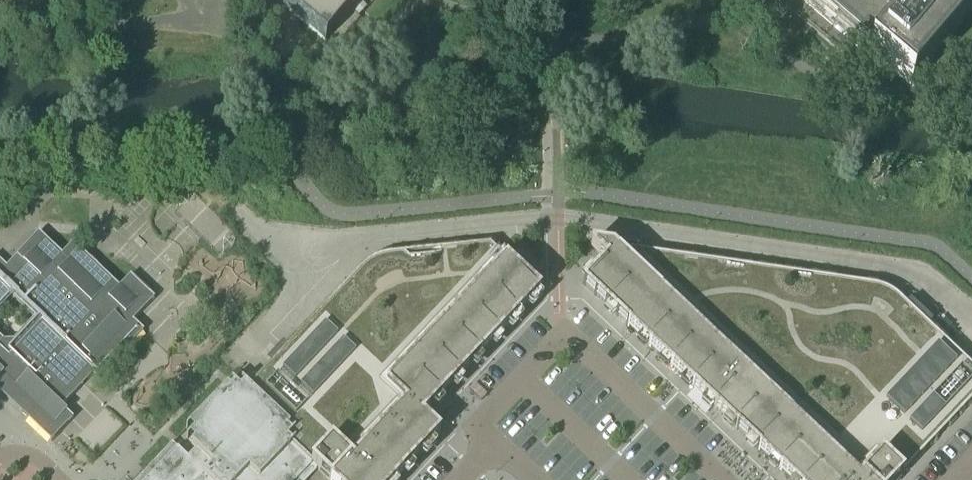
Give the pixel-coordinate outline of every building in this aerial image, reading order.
[(284,6),(326,42),(327,40),(325,38),(357,0),(296,0),(289,8),(285,5),(284,6)] [(783,5),(830,46),(835,51),(856,69),(865,58),(870,53),(909,87),(917,78),(971,13),(971,0),(923,0),(902,24),(896,20),(886,11),(875,1),(874,0),(776,0),(783,5)] [(73,247),(75,245),(73,244),(61,257),(39,236),(41,234),(39,233),(17,257),(29,268),(19,278),(0,260),(0,263),(6,270),(0,277),(0,310),(13,297),(35,318),(14,340),(3,341),(0,339),(0,393),(2,392),(24,413),(23,415),(29,421),(30,419),(52,440),(50,442),(52,443),(74,420),(62,409),(85,385),(82,383),(92,373),(99,380),(101,378),(100,377),(120,356),(121,357),(123,355),(122,354),(142,333),(144,334),(145,332),(135,322),(155,300),(154,298),(153,300),(130,279),(131,277),(130,276),(118,289),(96,269),(98,267),(96,266),(95,267),(73,247)] [(247,386),(253,391),(297,431),(292,437),(297,442),(291,448),(314,469),(317,471),(317,472),(317,473),(325,479),(393,479),(437,431),(420,416),(537,289),(486,243),(383,253),(376,255),(370,257),(364,261),(358,266),(356,268),(247,386)] [(899,300),(890,293),(881,289),(870,286),(591,244),(590,246),(605,259),(582,285),(789,479),(897,479),(971,401),(971,368),(899,300)] [(307,478),(313,471),(314,472),(316,473),(317,473),(317,472),(317,471),(314,469),(291,448),(297,442),(292,437),(297,431),(253,391),(247,386),(243,381),(241,383),(244,386),(240,390),(238,387),(232,382),(231,383),(234,386),(232,388),(230,390),(227,387),(223,391),(186,430),(188,431),(191,427),(195,431),(192,435),(187,440),(188,440),(188,441),(191,437),(194,440),(195,441),(192,444),(196,448),(197,449),(197,450),(189,459),(173,444),(172,444),(172,445),(175,448),(171,451),(160,463),(158,461),(158,460),(157,461),(159,464),(152,472),(145,479),(143,476),(142,476),(142,477),(143,478),(144,479),(304,479),(307,478)]
